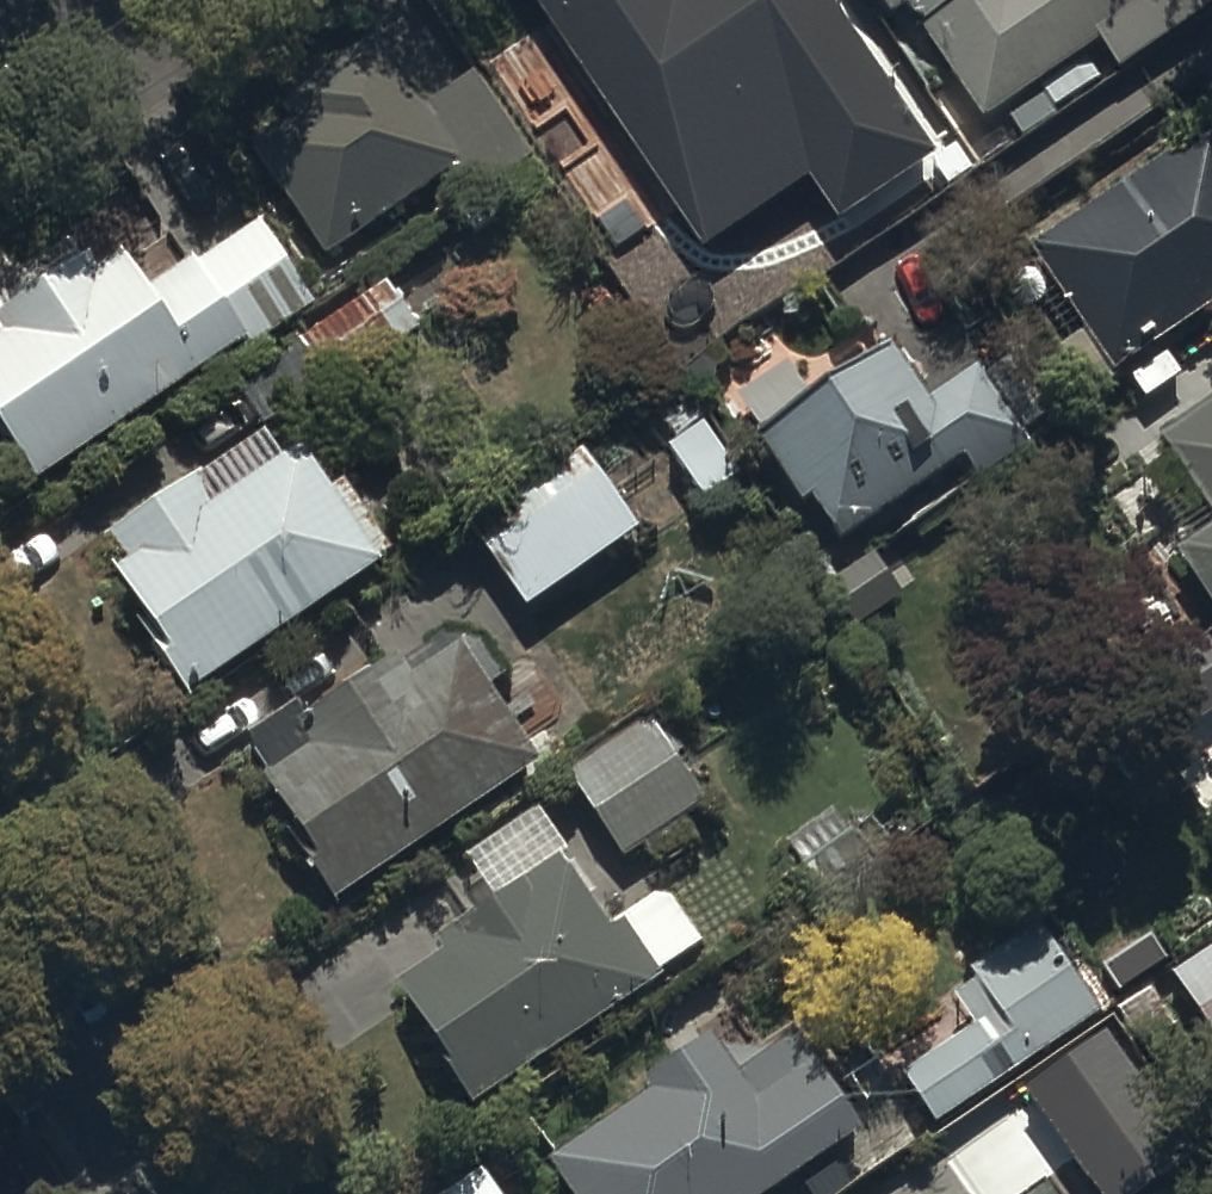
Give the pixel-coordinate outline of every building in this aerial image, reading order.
[(705,238),(810,166),(842,213),(940,146),(839,0),(541,0),(705,238)] [(890,18),(905,8),(983,121),(1094,43),(1116,74),(1211,7),(1211,3),(1210,0),(877,0),(890,18)] [(322,109),(255,150),(321,259),(452,179),(468,206),(533,166),(476,72),(419,107),(363,15),(291,59),(322,109)] [(1211,311),(1211,131),(1033,252),(1117,375),(1211,311)] [(40,491),(319,308),(266,228),(202,271),(196,262),(148,293),(128,262),(103,278),(91,260),(0,319),(0,429),(40,491)] [(331,389),(420,330),(387,281),(298,340),(331,389)] [(932,407),(895,354),(765,444),(841,553),(965,467),(981,490),(1034,454),(1023,438),(1055,415),(1025,372),(996,392),(982,372),(932,407)] [(675,444),(668,448),(705,507),(744,482),(706,421),(723,411),(699,373),(649,404),(675,444)] [(1164,440),(1211,520),(1211,412),(1164,440)] [(217,507),(201,483),(111,540),(131,570),(119,578),(151,629),(140,635),(182,702),(396,565),(346,487),(333,496),(304,451),(217,507)] [(521,616),(639,533),(583,453),(465,536),(521,616)] [(1181,553),(1211,605),(1211,535),(1181,553)] [(463,648),(413,684),(397,662),(311,724),(298,707),(247,744),(270,776),(263,781),(301,833),(290,841),(341,911),(546,763),(463,648)] [(651,712),(564,766),(624,862),(710,809),(651,712)] [(398,991),(476,1111),(666,988),(660,980),(706,950),(668,892),(615,927),(538,808),(464,857),(497,909),(441,945),(449,958),(398,991)] [(873,865),(836,813),(786,848),(823,901),(873,865)] [(938,1129),(1101,1017),(1040,929),(953,989),(981,1031),(906,1082),(938,1129)] [(1172,979),(1211,1041),(1211,953),(1172,979)] [(1025,1085),(1103,1193),(1134,1193),(1199,1147),(1111,1024),(1025,1085)] [(549,1170),(565,1193),(788,1193),(868,1142),(801,1040),(741,1078),(714,1037),(645,1083),(656,1100),(549,1170)]
